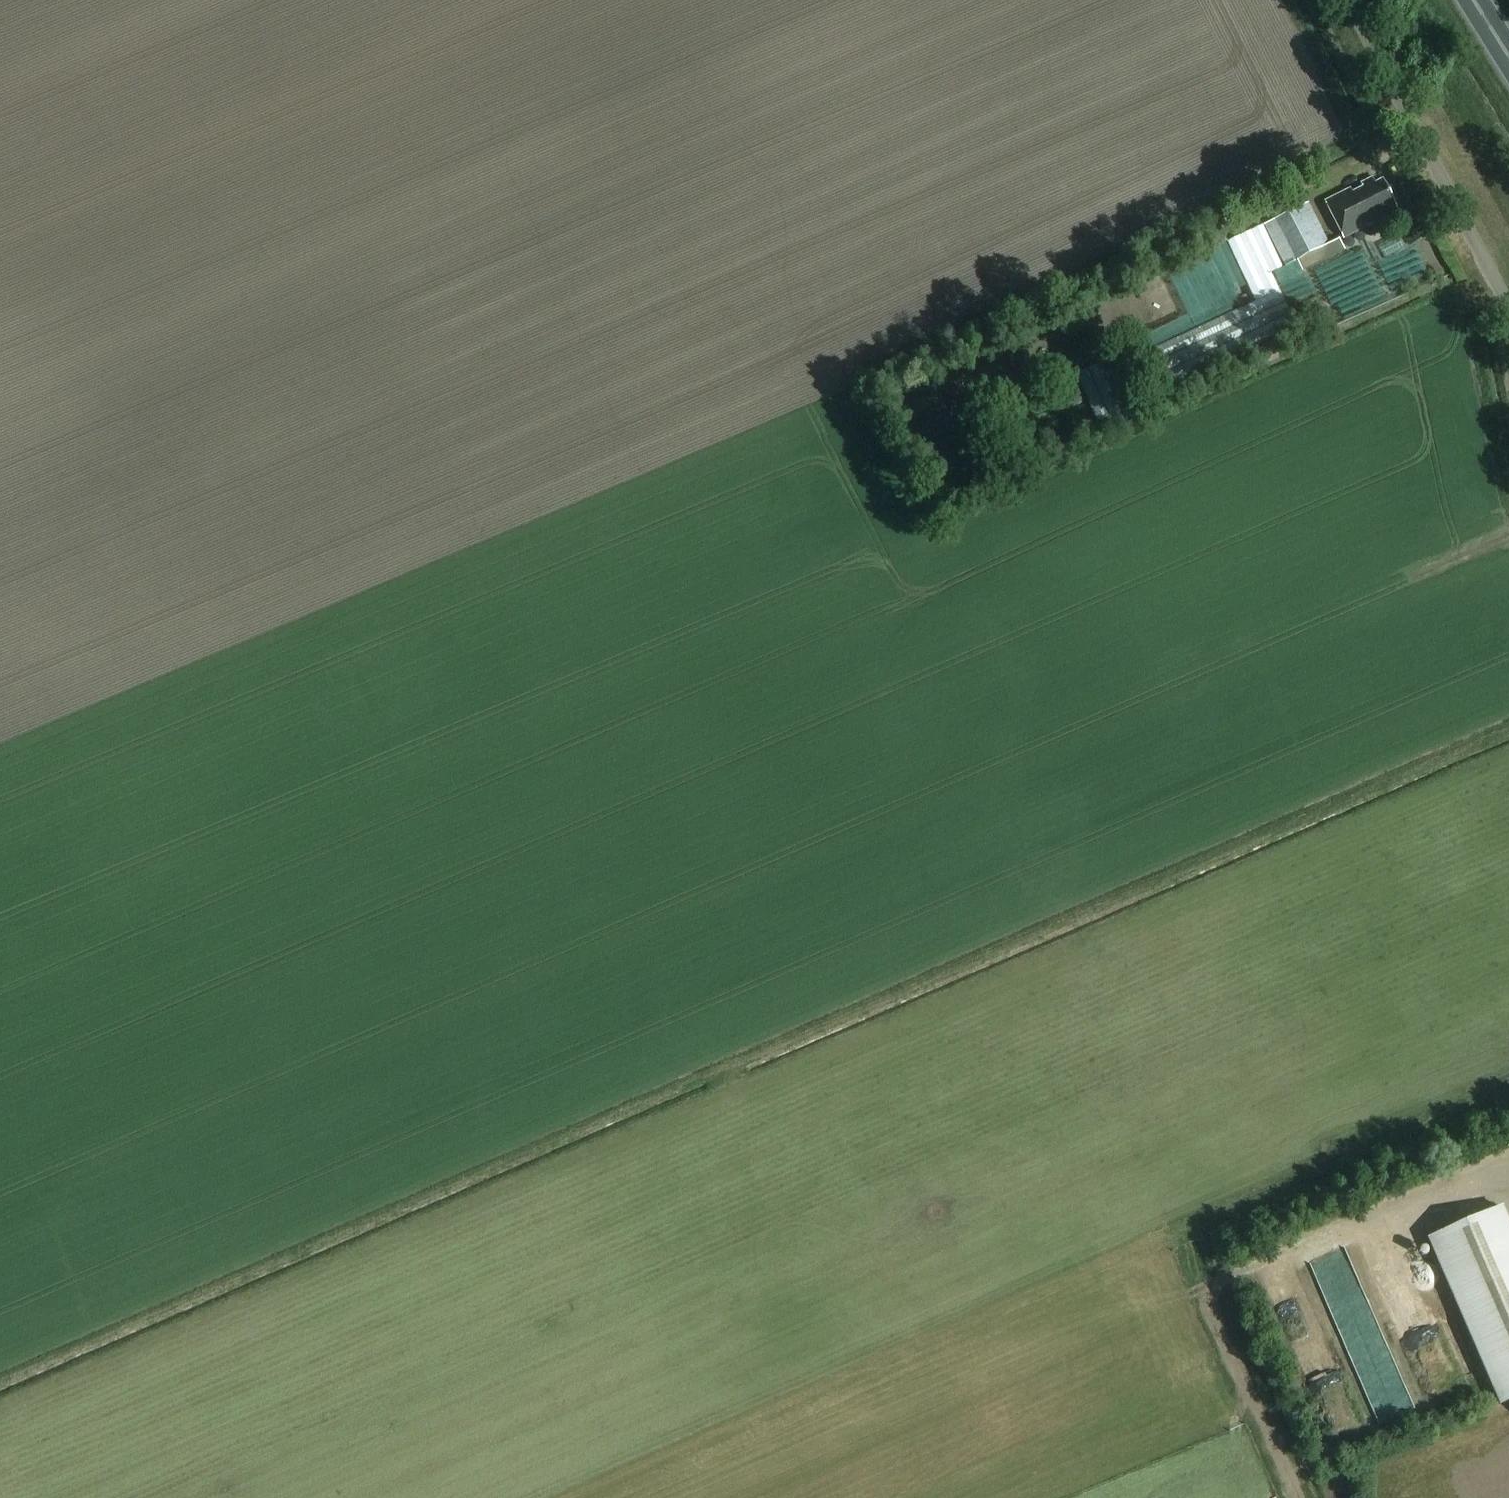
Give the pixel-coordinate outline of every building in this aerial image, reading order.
[(1376,185),(1373,179),(1361,185),(1363,189),(1353,194),(1351,190),(1327,202),(1345,238),(1397,212),(1382,182),(1376,185)] [(1299,328),(1273,274),(1298,262),(1303,272),(1345,251),(1339,241),(1330,246),(1309,204),(1229,243),(1257,300),(1152,352),(1172,391),(1299,328)] [(1076,375),(1101,432),(1136,416),(1111,359),(1076,375)] [(1076,380),(1061,386),(1071,408),(1085,402),(1076,380)] [(1508,1400),(1508,1223),(1503,1208),(1429,1240),(1500,1404),(1508,1400)] [(1390,1412),(1413,1406),(1405,1377),(1382,1384),(1390,1412)]
